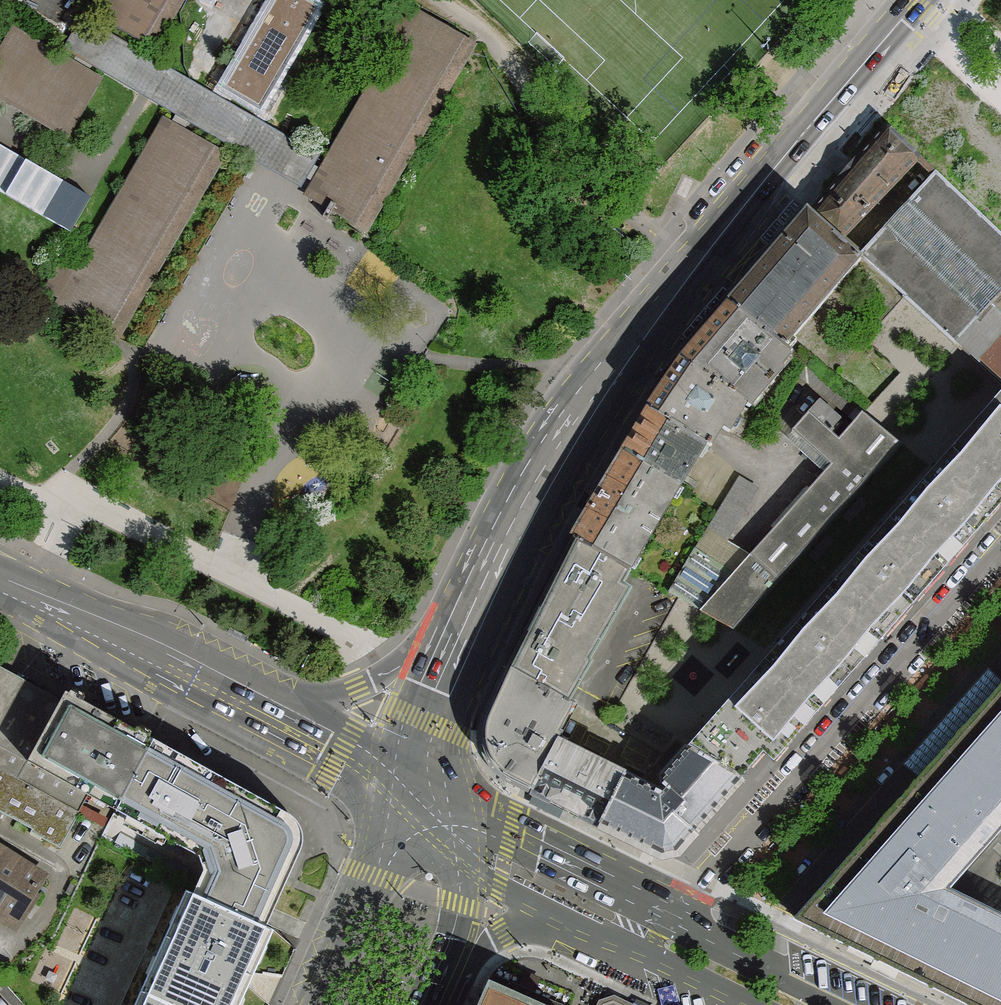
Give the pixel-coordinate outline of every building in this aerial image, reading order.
[(93,16),(145,46),(172,0),(102,0),(93,16)] [(389,47),(312,182),(305,193),(329,207),(323,218),(328,221),(334,210),(369,230),(475,45),(410,8),(406,14),(395,7),(376,39),(389,47)] [(99,82),(13,32),(0,54),(0,100),(65,139),(99,82)] [(220,152),(185,131),(171,123),(166,120),(79,265),(64,257),(44,290),(60,299),(55,307),(109,339),(220,152)] [(812,214),(841,240),(911,167),(919,158),(887,127),(812,214)] [(98,185),(0,136),(0,183),(79,222),(98,185)] [(936,174),(919,158),(911,167),(927,183),(936,174)] [(860,258),(862,259),(904,298),(1000,386),(1000,235),(936,174),(927,183),(860,258)] [(732,306),(787,350),(791,346),(788,344),(862,259),(860,258),(841,240),(812,214),(732,306)] [(740,397),(751,405),(783,368),(781,366),(792,354),(787,350),(732,306),(684,362),(740,397)] [(651,410),(707,443),(711,445),(718,435),(723,429),(729,432),(745,405),(749,408),(751,405),(740,397),(684,362),(659,398),(651,410)] [(808,382),(824,396),(854,422),(862,412),(816,373),(804,364),(797,376),(808,382)] [(951,449),(1000,493),(1000,393),(951,449)] [(822,404),(812,414),(835,434),(844,423),(822,404)] [(625,451),(681,485),(707,443),(651,410),(625,451)] [(734,572),(701,610),(733,629),(900,443),(862,412),(854,422),(839,438),(835,434),(812,414),(810,412),(794,430),(831,463),(750,553),(734,572)] [(951,449),(934,469),(888,519),(945,569),(1000,506),(1000,493),(951,449)] [(574,537),(630,570),(681,485),(625,451),(574,537)] [(734,572),(750,553),(729,541),(761,488),(739,476),(714,517),(696,549),(734,572)] [(883,639),(945,569),(888,519),(827,589),(883,639)] [(542,602),(602,636),(632,588),(623,584),(627,577),(630,570),(574,537),(570,546),(542,602)] [(734,572),(696,549),(669,593),(678,598),(701,610),(734,572)] [(820,709),(883,639),(827,589),(771,652),(765,660),(820,709)] [(510,666),(569,700),(592,661),(589,660),(602,636),(542,602),(510,666)] [(820,709),(765,660),(688,745),(742,776),(764,752),(775,739),(785,748),(820,709)] [(531,788),(557,740),(576,704),(569,700),(510,666),(487,716),(484,730),(485,745),(492,761),(502,772),(513,779),(531,788)] [(23,679),(0,667),(0,704),(6,708),(23,679)] [(28,761),(61,700),(23,679),(6,708),(0,718),(0,745),(28,761)] [(949,888),(1000,829),(1000,687),(795,916),(974,1004),(1000,1004),(1000,913),(949,888)] [(116,809),(154,740),(66,692),(61,700),(28,761),(89,795),(116,809)] [(774,761),(785,748),(775,739),(764,752),(774,761)] [(179,844),(217,775),(154,740),(116,809),(179,844)] [(600,823),(625,773),(557,740),(531,788),(600,823)] [(28,761),(0,745),(0,769),(17,779),(28,761)] [(677,850),(742,776),(688,745),(661,775),(662,783),(666,786),(662,791),(625,773),(600,823),(662,853),(677,850)] [(89,795),(28,761),(17,779),(80,813),(89,795)] [(42,835),(41,837),(61,848),(80,813),(17,779),(0,769),(0,811),(42,835)] [(217,775),(179,844),(199,856),(204,869),(194,893),(266,926),(303,844),(302,829),(292,816),(217,775)] [(89,795),(80,813),(106,827),(116,809),(89,795)] [(0,909),(0,917),(17,928),(37,897),(34,894),(45,876),(0,848),(0,909)] [(194,893),(149,993),(176,1004),(231,1004),(266,926),(194,893)] [(479,1004),(537,1004),(488,983),(479,1004)] [(149,993),(144,1004),(176,1004),(149,993)] [(616,996),(614,1002),(604,1004),(600,1002),(598,1004),(634,1004),(616,996)]
